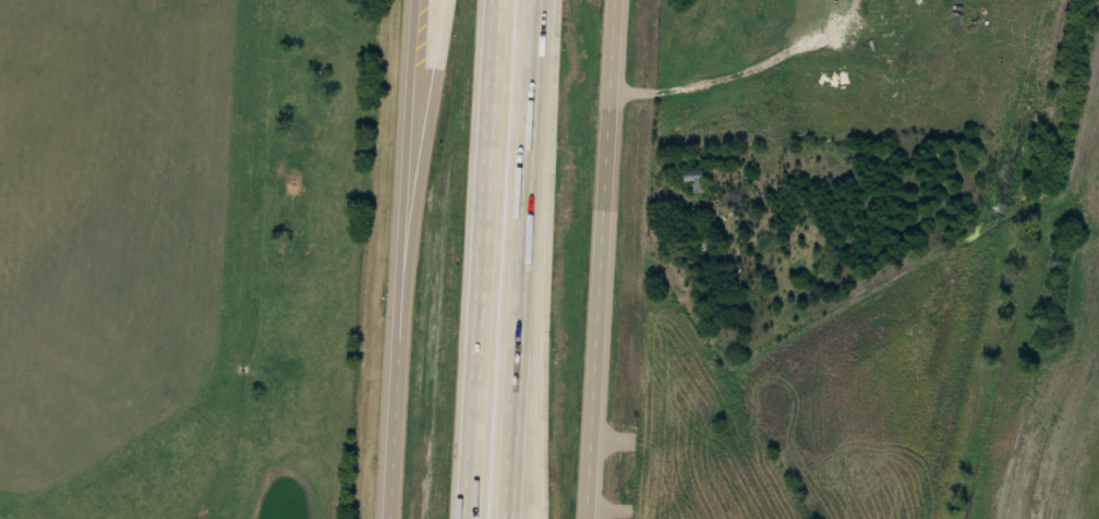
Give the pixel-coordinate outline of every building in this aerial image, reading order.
[(705,192),(705,175),(687,175),(687,192),(705,192)]
